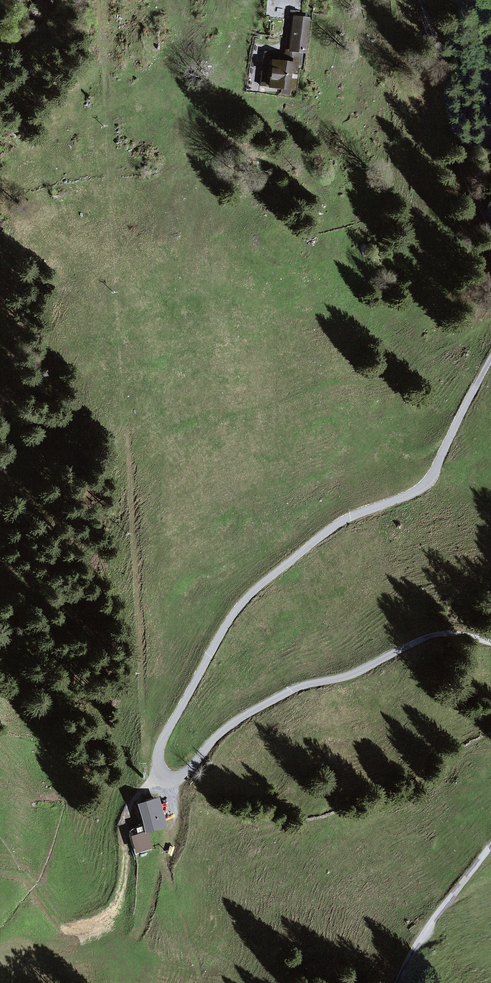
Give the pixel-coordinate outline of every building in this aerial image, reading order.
[(291,89),(294,64),(300,65),(302,51),(303,51),(307,20),(290,17),(285,55),(264,52),(260,85),(291,89)] [(143,821),(146,831),(164,826),(156,800),(138,805),(143,821)] [(143,821),(128,832),(135,855),(152,850),(146,831),(143,821)]
